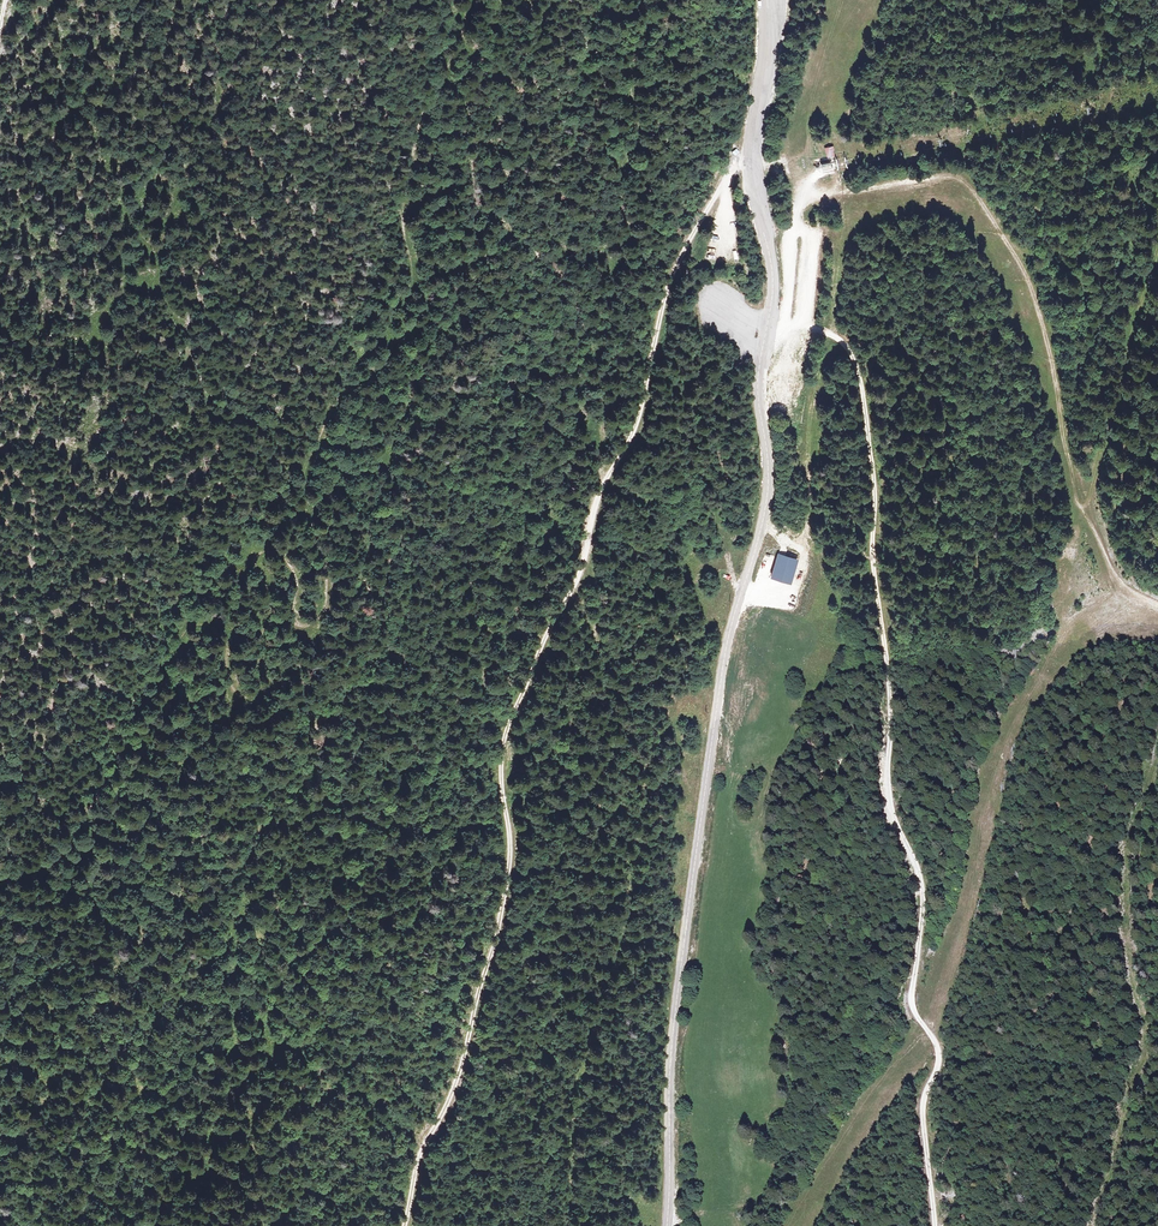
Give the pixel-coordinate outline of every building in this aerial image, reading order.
[(832,148),(825,149),(828,159),(834,157),(832,148)] [(827,164),(825,157),(814,160),(816,167),(827,164)] [(724,335),(731,340),(735,333),(728,329),(724,335)] [(804,571),(793,568),(789,582),(800,585),(804,571)]
